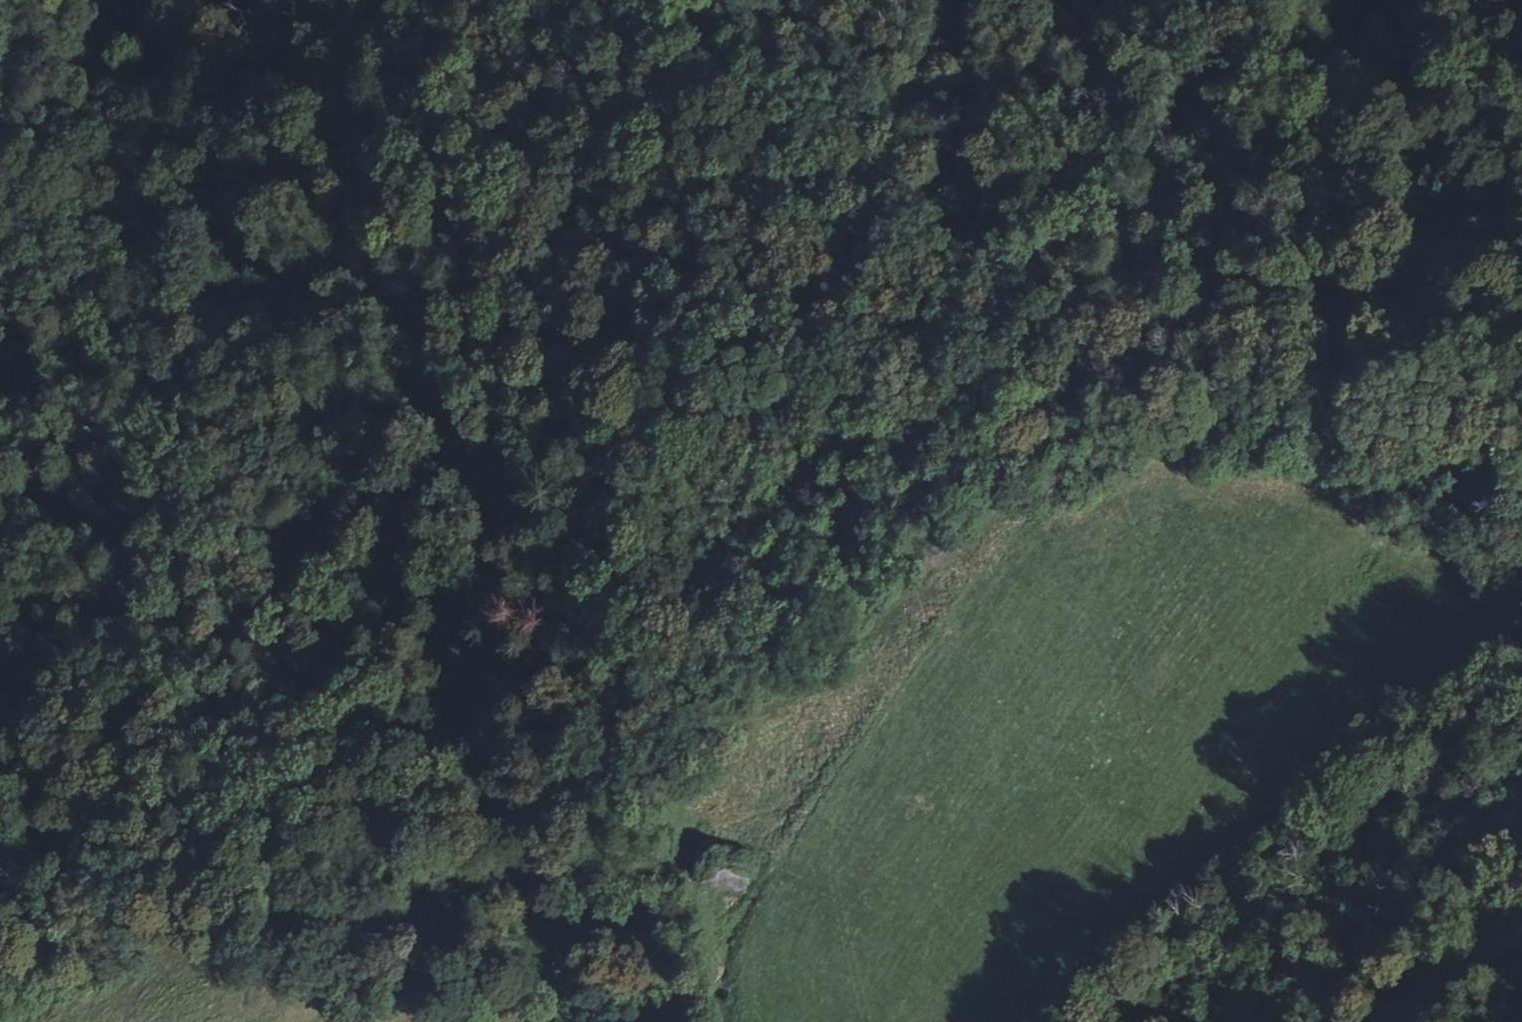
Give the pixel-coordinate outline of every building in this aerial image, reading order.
[(756,879),(714,866),(704,893),(749,907),(756,879)]
